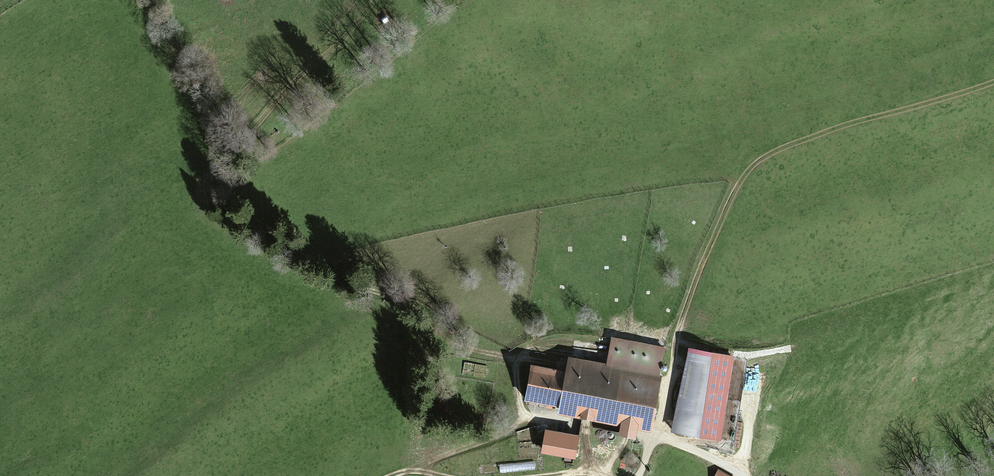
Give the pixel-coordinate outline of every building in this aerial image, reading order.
[(556,406),(555,411),(649,428),(658,377),(651,376),(656,347),(607,338),(602,364),(565,357),(562,372),(528,366),(522,400),(556,406)] [(729,356),(684,348),(669,431),(714,439),(729,356)] [(576,436),(543,430),(539,452),(572,458),(576,436)]
